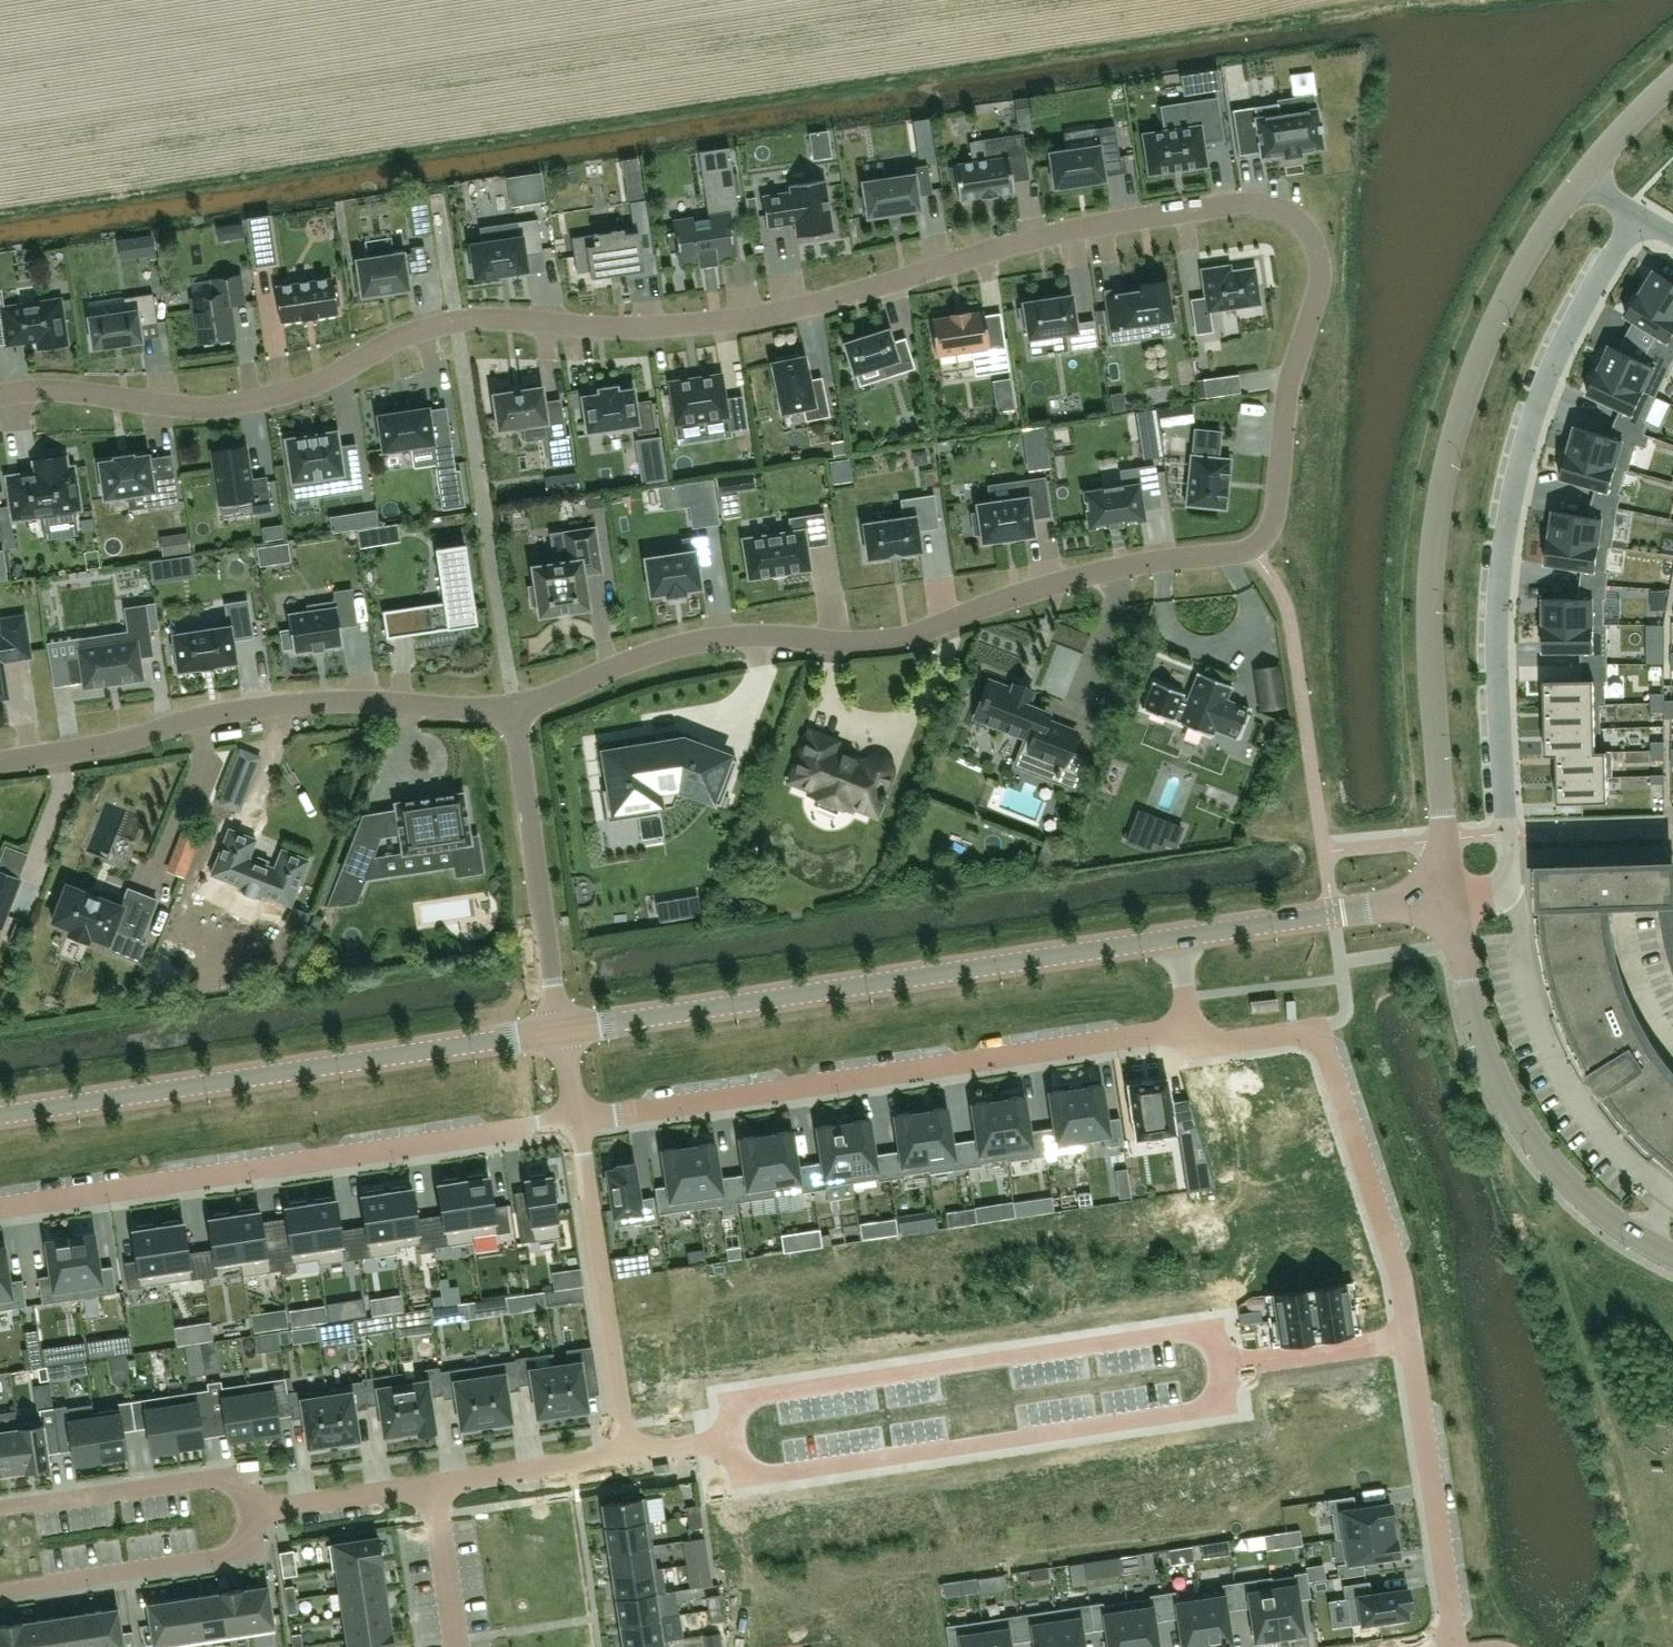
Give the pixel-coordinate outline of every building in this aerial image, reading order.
[(1195,93),(1221,89),(1218,72),(1192,76),(1195,93)] [(1151,174),(1205,166),(1207,166),(1207,164),(1203,143),(1223,140),(1217,99),(1187,104),(1190,127),(1144,134),(1142,134),(1142,136),(1143,136),(1149,173),(1149,175),(1151,174)] [(1278,103),(1233,110),(1240,156),(1261,152),(1262,157),(1284,153),(1285,158),(1302,155),(1301,151),(1323,147),(1317,109),(1281,115),(1279,103),(1278,103)] [(1120,161),(1115,126),(1096,129),(1098,145),(1049,153),(1055,188),(1105,180),(1103,164),(1120,161)] [(1014,191),(1009,159),(1025,157),(1022,135),(998,138),(1001,157),(954,164),(954,167),(950,168),(953,187),(957,186),(959,199),(959,200),(981,196),(982,199),(998,197),(998,194),(1014,191)] [(710,150),(718,203),(737,200),(729,148),(710,150)] [(932,193),(928,166),(893,171),(894,178),(862,182),(864,196),(860,197),(863,215),(867,214),(868,217),(888,214),(888,215),(901,213),(901,212),(921,209),(918,195),(932,193)] [(833,232),(825,180),(790,185),(791,192),(762,196),(767,227),(795,223),(798,238),(833,232)] [(587,254),(574,256),(576,273),(589,271),(590,278),(626,273),(644,270),(642,257),(653,256),(645,199),(644,199),(629,202),(630,213),(633,233),(624,234),(624,229),(593,234),(595,245),(586,246),(587,254)] [(698,258),(699,267),(718,264),(717,255),(734,253),(729,215),(675,223),(676,233),(669,234),(671,252),(679,251),(680,261),(698,258)] [(277,266),(270,217),(249,220),(256,269),(277,266)] [(472,246),(476,276),(526,269),(524,255),(542,252),(537,219),(517,222),(520,238),(472,246)] [(355,274),(359,300),(380,297),(380,293),(409,288),(407,274),(415,273),(415,274),(429,272),(425,246),(411,247),(412,253),(404,255),(404,253),(357,260),(359,273),(355,274)] [(1260,304),(1255,268),(1222,273),(1221,267),(1202,270),(1206,299),(1193,301),(1197,333),(1211,331),(1209,311),(1260,304)] [(1640,293),(1672,314),(1672,282),(1669,279),(1654,270),(1640,293)] [(193,299),(200,343),(233,338),(229,305),(244,303),(240,276),(212,280),(215,296),(193,299)] [(276,287),(281,322),(302,319),(302,320),(318,318),(317,316),(338,313),(337,306),(341,305),(338,285),(334,285),(333,278),(285,285),(276,287)] [(1108,308),(1113,342),(1149,337),(1147,323),(1173,318),(1168,281),(1140,285),(1141,292),(1123,294),(1125,306),(1108,308)] [(1626,316),(1657,335),(1650,348),(1672,360),(1672,314),(1640,293),(1626,316)] [(89,319),(94,346),(93,346),(93,348),(95,348),(111,345),(124,344),(124,343),(140,341),(142,341),(142,339),(139,326),(157,323),(153,294),(124,298),(126,312),(91,318),(91,317),(89,318),(89,319)] [(1024,307),(1019,308),(1022,326),(1027,326),(1029,338),(1032,356),(1048,354),(1048,355),(1053,354),(1053,353),(1098,347),(1094,320),(1076,323),(1072,296),(1054,298),(1043,300),(1024,303),(1024,307)] [(40,348),(66,344),(59,300),(45,302),(2,309),(8,344),(38,339),(40,348)] [(951,317),(931,320),(937,356),(988,348),(992,373),(1009,370),(1004,337),(988,340),(984,311),(969,314),(969,312),(951,315),(951,317)] [(874,334),(874,333),(859,338),(859,339),(846,343),(846,342),(844,343),(844,345),(845,345),(853,372),(854,374),(856,374),(856,373),(865,370),(881,365),(885,378),(901,373),(915,368),(905,338),(893,342),(889,331),(890,331),(889,329),(887,329),(887,330),(874,334)] [(1597,365),(1600,367),(1599,369),(1657,396),(1672,361),(1672,360),(1650,348),(1644,361),(1610,345),(1608,350),(1604,348),(1597,365)] [(830,416),(823,384),(810,387),(804,357),(800,358),(799,354),(776,358),(777,363),(773,364),(783,412),(803,408),(806,421),(830,416)] [(1599,369),(1587,394),(1621,409),(1615,422),(1645,434),(1651,422),(1646,420),(1657,396),(1599,369)] [(725,398),(721,375),(670,382),(676,424),(727,416),(730,431),(747,429),(742,396),(725,398)] [(560,403),(544,405),(541,389),(542,389),(542,387),(539,387),(539,388),(522,390),(512,391),(512,392),(494,394),(492,394),(493,396),(499,428),(498,428),(498,430),(501,430),(546,423),(548,438),(552,465),(574,461),(571,439),(566,435),(560,403)] [(600,394),(582,397),(588,432),(605,429),(606,434),(624,431),(623,427),(637,424),(639,434),(655,431),(651,401),(636,403),(634,389),(618,391),(617,387),(599,389),(600,394)] [(379,415),(377,415),(377,418),(378,417),(383,449),(382,449),(382,451),(385,451),(385,450),(412,446),(432,443),(432,444),(435,465),(442,511),(466,508),(460,471),(456,471),(449,426),(431,428),(429,411),(429,410),(429,407),(426,408),(380,415),(379,415)] [(1575,426),(1568,452),(1630,470),(1637,444),(1647,447),(1650,435),(1645,434),(1615,422),(1611,437),(1575,426)] [(1219,456),(1221,429),(1194,426),(1187,502),(1225,506),(1230,457),(1219,456)] [(343,481),(345,491),(362,489),(355,445),(341,447),(339,434),(339,433),(339,431),(336,431),(336,432),(289,439),(289,438),(286,439),(286,441),(287,441),(294,497),(294,500),(318,496),(318,495),(317,493),(315,485),(343,481)] [(250,480),(245,447),(213,451),(212,452),(220,504),(251,499),(254,513),(271,511),(266,477),(250,480)] [(1568,452),(1561,478),(1596,488),(1592,502),(1619,508),(1623,494),(1620,493),(1627,470),(1629,471),(1630,470),(1568,452)] [(1049,467),(1047,454),(1030,456),(1032,470),(1049,467)] [(65,456),(45,459),(34,461),(35,466),(36,473),(20,475),(7,477),(8,482),(14,519),(28,516),(28,513),(42,511),(43,522),(74,517),(73,510),(80,509),(74,467),(67,468),(65,456)] [(115,460),(100,463),(105,498),(148,492),(150,506),(178,502),(173,473),(151,476),(148,456),(133,458),(133,456),(115,458),(115,460)] [(1142,503),(1158,500),(1154,468),(1154,467),(1137,470),(1139,484),(1084,492),(1089,527),(1090,527),(1109,524),(1110,527),(1123,526),(1122,522),(1123,522),(1144,519),(1142,503)] [(576,483),(575,469),(551,471),(552,485),(576,483)] [(713,478),(687,482),(690,504),(693,527),(720,523),(713,478)] [(982,542),(1034,535),(1032,518),(1050,516),(1044,478),(1025,481),(1027,497),(977,504),(978,513),(972,514),(975,534),(981,533),(982,542)] [(939,527),(934,495),(901,500),(904,518),(864,524),(869,559),(887,556),(888,556),(902,554),(920,551),(917,531),(939,527)] [(1554,511),(1550,537),(1613,546),(1619,508),(1592,502),(1590,516),(1554,511)] [(809,570),(811,570),(811,568),(810,568),(807,543),(813,542),(814,546),(829,544),(825,513),(789,518),(791,532),(744,540),(744,539),(742,540),(743,542),(743,541),(749,577),(748,577),(749,579),(751,579),(751,578),(773,575),(787,573),(809,569),(809,570)] [(162,535),(167,551),(193,543),(188,527),(162,535)] [(596,528),(564,532),(568,561),(554,563),(533,566),(531,566),(532,568),(535,586),(528,587),(531,606),(538,605),(539,615),(539,617),(541,617),(541,616),(560,613),(560,615),(570,613),(570,612),(588,609),(589,610),(590,609),(590,607),(585,574),(602,572),(599,550),(596,528)] [(698,567),(712,565),(708,535),(682,539),(684,553),(646,559),(651,595),(667,593),(667,597),(686,594),(686,590),(701,588),(698,567)] [(1550,537),(1546,564),(1583,569),(1581,583),(1607,586),(1610,571),(1607,571),(1610,547),(1613,548),(1613,546),(1550,537)] [(458,621),(476,618),(466,545),(436,549),(444,602),(408,608),(412,634),(459,627),(458,621)] [(1544,598),(1544,625),(1608,625),(1608,623),(1605,623),(1605,598),(1608,598),(1607,586),(1581,583),(1581,598),(1544,598)] [(290,630),(281,631),(284,650),(293,649),(294,652),(314,649),(314,650),(323,649),(323,648),(343,645),(341,627),(357,624),(351,590),(334,592),(336,601),(307,606),(308,611),(288,614),(290,630)] [(1653,592),(1653,610),(1666,610),(1666,592),(1653,592)] [(175,635),(175,634),(173,635),(173,637),(174,637),(175,642),(171,643),(174,663),(178,663),(179,669),(178,669),(179,671),(181,670),(201,667),(215,665),(214,665),(235,662),(237,662),(237,660),(236,660),(233,639),(251,636),(251,637),(253,637),(253,635),(248,603),(248,600),(246,601),(228,604),(228,603),(226,604),(226,606),(227,606),(230,626),(175,635)] [(77,642),(78,641),(80,657),(66,659),(70,685),(84,683),(84,685),(84,687),(87,687),(141,679),(143,679),(143,676),(142,676),(140,659),(155,657),(151,631),(158,630),(154,603),(147,604),(124,608),(128,632),(80,639),(77,639),(77,642)] [(389,610),(384,611),(387,638),(393,637),(389,610)] [(23,618),(3,621),(6,642),(0,643),(0,692),(5,691),(0,658),(9,657),(9,658),(29,655),(23,618)] [(1544,625),(1544,652),(1581,652),(1581,664),(1608,664),(1608,625),(1544,625)] [(1647,650),(1647,664),(1665,664),(1665,650),(1647,650)] [(1582,679),(1545,680),(1545,705),(1607,704),(1606,680),(1608,680),(1608,664),(1581,664),(1582,679)] [(1278,666),(1258,669),(1261,689),(1263,709),(1284,706),(1281,686),(1278,666)] [(1247,708),(1226,700),(1231,687),(1232,688),(1233,686),(1197,672),(1196,674),(1198,674),(1188,699),(1182,697),(1183,695),(1184,695),(1185,694),(1152,681),(1152,682),(1153,683),(1144,707),(1142,707),(1142,708),(1174,721),(1175,719),(1173,719),(1174,717),(1180,719),(1179,721),(1178,721),(1177,722),(1213,736),(1214,735),(1213,734),(1215,729),(1236,737),(1235,739),(1237,739),(1249,707),(1248,707),(1247,708)] [(981,704),(976,718),(987,722),(986,724),(995,727),(996,726),(1008,730),(1007,732),(1016,736),(1017,734),(1026,737),(1021,750),(1015,765),(1056,781),(1057,782),(1056,783),(1076,791),(1089,757),(1069,750),(1076,732),(1045,720),(1047,713),(1028,705),(1032,693),(1013,685),(1012,689),(990,681),(985,695),(981,704)] [(1651,694),(1651,703),(1665,703),(1665,700),(1665,693),(1651,694)] [(1651,703),(1651,712),(1665,712),(1665,709),(1665,703),(1651,703)] [(1607,704),(1545,705),(1546,729),(1602,728),(1601,705),(1607,705),(1607,704)] [(1602,728),(1546,729),(1546,753),(1613,752),(1613,750),(1603,751),(1602,728)] [(831,752),(834,743),(812,734),(794,780),(814,788),(812,794),(843,807),(845,800),(874,812),(880,798),(884,800),(886,795),(882,793),(889,774),(890,770),(889,765),(886,761),(882,759),(877,758),(872,759),(868,762),(866,766),(865,765),(831,752)] [(718,805),(720,805),(723,797),(723,796),(727,786),(703,777),(712,753),(698,747),(698,746),(683,741),(674,742),(674,739),(649,743),(604,750),(607,772),(609,771),(609,774),(607,774),(608,776),(609,776),(611,784),(609,784),(609,786),(611,785),(612,790),(604,791),(609,821),(611,821),(611,819),(640,814),(660,811),(657,794),(655,783),(661,782),(662,786),(664,785),(663,782),(673,781),(673,784),(675,783),(675,780),(680,779),(684,780),(683,782),(680,790),(682,791),(684,786),(720,800),(718,805)] [(1665,741),(1652,741),(1652,750),(1665,750),(1665,741)] [(230,778),(243,783),(247,772),(254,774),(260,757),(241,750),(230,778)] [(1665,750),(1652,750),(1652,760),(1666,759),(1665,750)] [(1613,752),(1546,753),(1546,755),(1557,754),(1558,777),(1614,775),(1613,752)] [(1113,768),(1100,800),(1120,808),(1132,775),(1113,768)] [(1614,775),(1558,777),(1558,802),(1609,801),(1608,777),(1614,777),(1614,775)] [(406,853),(452,846),(455,868),(456,868),(457,874),(483,872),(478,836),(471,837),(470,837),(463,796),(464,796),(463,794),(461,794),(398,804),(396,804),(397,806),(404,852),(404,853),(406,853)] [(1139,810),(1127,842),(1151,852),(1165,850),(1166,845),(1177,849),(1185,828),(1139,810)] [(365,879),(382,835),(354,840),(364,815),(363,815),(341,870),(365,879)] [(187,871),(202,834),(184,827),(169,864),(187,871)] [(256,839),(229,829),(211,874),(240,886),(238,891),(260,900),(262,894),(291,906),(309,860),(282,850),(275,868),(249,858),(256,839)] [(1672,922),(1670,899),(1671,876),(1672,863),(1618,865),(1618,864),(1541,867),(1543,905),(1554,905),(1555,916),(1548,917),(1548,916),(1546,917),(1548,941),(1557,939),(1559,951),(1553,952),(1551,952),(1555,976),(1564,974),(1567,985),(1561,987),(1561,986),(1559,987),(1566,1011),(1575,1008),(1579,1019),(1573,1021),(1571,1021),(1580,1044),(1589,1040),(1594,1050),(1588,1053),(1586,1054),(1597,1073),(1592,1077),(1602,1092),(1606,1088),(1608,1090),(1615,1085),(1622,1094),(1617,1098),(1616,1098),(1615,1099),(1630,1118),(1636,1112),(1644,1121),(1639,1125),(1638,1126),(1655,1144),(1661,1137),(1669,1145),(1665,1150),(1664,1151),(1672,1159),(1672,925),(1672,922)] [(8,915),(21,880),(0,872),(0,928),(2,929),(8,915)] [(89,893),(67,885),(53,921),(71,929),(69,935),(88,942),(91,936),(109,943),(114,931),(140,941),(157,900),(128,889),(122,906),(101,898),(102,898),(89,893)] [(701,893),(658,902),(662,924),(705,915),(701,893)] [(1275,998),(1249,1001),(1250,1012),(1276,1009),(1275,998)] [(1128,1084),(1127,1084),(1127,1085),(1128,1085),(1131,1106),(1130,1106),(1132,1118),(1133,1118),(1136,1139),(1135,1139),(1136,1140),(1137,1140),(1137,1139),(1150,1137),(1150,1138),(1162,1136),(1175,1134),(1176,1134),(1176,1132),(1175,1133),(1175,1129),(1178,1129),(1181,1128),(1183,1144),(1201,1141),(1188,1099),(1171,1101),(1171,1100),(1170,1100),(1167,1079),(1168,1079),(1167,1078),(1166,1078),(1166,1079),(1153,1081),(1153,1080),(1152,1080),(1151,1080),(1151,1081),(1143,1083),(1143,1081),(1142,1081),(1142,1082),(1141,1082),(1128,1084)] [(1086,1090),(1076,1092),(1085,1150),(1086,1150),(1085,1142),(1108,1138),(1109,1146),(1124,1144),(1120,1117),(1107,1119),(1101,1084),(1085,1086),(1086,1090)] [(1055,1127),(1042,1129),(1046,1156),(1047,1161),(1060,1159),(1059,1154),(1085,1150),(1076,1092),(1066,1093),(1066,1089),(1050,1092),(1055,1127)] [(1008,1102),(999,1103),(1007,1162),(1046,1156),(1042,1129),(1029,1131),(1024,1096),(1008,1098),(1008,1102)] [(978,1139),(965,1141),(969,1168),(982,1165),(982,1163),(1006,1159),(1006,1162),(1007,1162),(999,1103),(989,1105),(988,1101),(972,1103),(978,1139)] [(931,1114),(921,1115),(930,1173),(969,1168),(965,1141),(952,1143),(946,1107),(931,1110),(931,1114)] [(900,1151),(887,1153),(891,1179),(905,1177),(904,1175),(929,1171),(929,1174),(930,1173),(921,1115),(911,1117),(911,1113),(895,1115),(900,1151)] [(854,1125),(844,1127),(852,1183),(878,1179),(878,1181),(891,1179),(887,1153),(874,1155),(869,1119),(853,1121),(854,1125)] [(823,1162),(810,1164),(814,1191),(827,1189),(827,1186),(852,1183),(844,1127),(834,1128),(833,1124),(818,1127),(823,1162)] [(776,1137),(766,1138),(775,1197),(814,1191),(810,1164),(797,1166),(792,1131),(776,1133),(776,1137)] [(746,1174),(733,1176),(737,1203),(775,1197),(766,1138),(757,1140),(756,1136),(740,1139),(746,1174)] [(699,1148),(689,1150),(698,1209),(722,1205),(724,1215),(738,1213),(737,1203),(733,1176),(720,1178),(714,1143),(698,1145),(699,1148)] [(668,1186),(655,1188),(659,1214),(698,1209),(689,1150),(679,1151),(679,1148),(663,1150),(668,1186)] [(608,1177),(605,1177),(607,1191),(610,1190),(616,1227),(641,1223),(642,1226),(657,1224),(653,1197),(639,1199),(634,1164),(616,1166),(617,1170),(608,1172),(608,1177)] [(1209,1166),(1184,1170),(1188,1191),(1215,1187),(1209,1166)] [(530,1180),(525,1180),(530,1210),(517,1212),(521,1243),(561,1237),(555,1197),(559,1197),(556,1181),(552,1181),(552,1176),(546,1177),(546,1173),(530,1176),(530,1180)] [(468,1180),(464,1181),(473,1241),(474,1241),(473,1236),(497,1232),(497,1233),(511,1231),(507,1205),(494,1207),(489,1177),(484,1178),(484,1174),(468,1176),(468,1180)] [(430,1217),(435,1251),(436,1250),(436,1247),(473,1241),(464,1181),(459,1181),(459,1178),(443,1180),(443,1184),(438,1185),(443,1215),(430,1217)] [(387,1192),(397,1253),(398,1253),(397,1247),(420,1244),(421,1253),(435,1251),(430,1217),(418,1218),(413,1188),(408,1189),(407,1185),(391,1188),(392,1192),(387,1192)] [(397,1253),(387,1192),(383,1193),(382,1189),(366,1191),(367,1195),(362,1196),(367,1226),(354,1228),(358,1259),(397,1253)] [(358,1259),(354,1228),(341,1230),(337,1200),(332,1201),(331,1197),(315,1199),(316,1203),(311,1204),(321,1264),(358,1259)] [(319,1264),(321,1264),(311,1204),(307,1204),(306,1201),(290,1203),(291,1207),(286,1208),(287,1218),(290,1238),(277,1240),(283,1274),(297,1271),(296,1263),(318,1259),(319,1264)] [(282,1274),(283,1274),(277,1240),(265,1241),(262,1222),(260,1211),(255,1212),(255,1208),(239,1211),(239,1215),(235,1215),(244,1276),(281,1270),(282,1274)] [(243,1276),(244,1276),(235,1215),(230,1216),(230,1212),(214,1215),(214,1218),(209,1219),(214,1249),(201,1251),(205,1277),(218,1275),(217,1269),(241,1265),(243,1276)] [(163,1226),(158,1227),(167,1282),(192,1278),(192,1279),(205,1277),(201,1251),(188,1253),(184,1223),(179,1224),(178,1220),(162,1222),(163,1226)] [(143,1286),(167,1282),(158,1227),(154,1227),(153,1224),(137,1226),(138,1230),(133,1231),(138,1261),(125,1263),(129,1289),(143,1287),(143,1286)] [(78,1239),(71,1240),(79,1298),(116,1293),(112,1266),(99,1268),(95,1236),(93,1236),(93,1233),(77,1235),(78,1239)] [(51,1275),(38,1277),(42,1304),(79,1298),(71,1240),(64,1241),(63,1237),(48,1239),(48,1243),(47,1243),(51,1275)] [(27,1306),(23,1280),(10,1282),(5,1250),(4,1250),(3,1246),(0,1247),(0,1310),(27,1306)] [(1353,1282),(1309,1288),(1313,1314),(1357,1307),(1353,1282)] [(1309,1288),(1265,1295),(1269,1321),(1313,1314),(1309,1288)] [(380,1297),(371,1298),(374,1314),(382,1313),(380,1297)] [(337,1301),(328,1302),(330,1320),(339,1319),(337,1301)] [(302,1307),(291,1308),(293,1326),(304,1324),(302,1307)] [(1357,1307),(1313,1314),(1317,1340),(1321,1339),(1361,1333),(1357,1307)] [(286,1309),(278,1311),(280,1328),(289,1327),(286,1309)] [(1313,1314),(1269,1321),(1273,1346),(1313,1340),(1317,1340),(1313,1314)] [(186,1324),(175,1326),(178,1343),(189,1341),(186,1324)] [(666,1397),(690,1393),(686,1366),(696,1364),(692,1338),(682,1339),(685,1359),(661,1363),(666,1397)] [(569,1364),(556,1366),(563,1412),(572,1411),(572,1415),(588,1413),(583,1375),(596,1373),(592,1347),(567,1351),(569,1364)] [(554,1353),(516,1358),(516,1361),(520,1385),(533,1383),(538,1416),(539,1420),(555,1418),(554,1413),(563,1412),(556,1366),(554,1353)] [(516,1361),(478,1366),(487,1424),(495,1422),(496,1427),(512,1424),(508,1396),(507,1391),(521,1389),(520,1385),(516,1361)] [(38,1367),(40,1382),(49,1381),(47,1366),(38,1367)] [(487,1424),(478,1366),(440,1372),(443,1394),(444,1399),(457,1397),(463,1432),(478,1429),(479,1429),(478,1425),(487,1424)] [(426,1376),(402,1379),(409,1423),(417,1422),(418,1426),(434,1424),(430,1396),(443,1394),(440,1372),(440,1371),(439,1368),(425,1370),(426,1376)] [(377,1377),(363,1379),(367,1406),(381,1404),(385,1431),(401,1429),(400,1424),(409,1423),(402,1379),(401,1374),(377,1377)] [(292,1377),(285,1378),(286,1385),(290,1406),(290,1412),(291,1415),(292,1420),(305,1418),(309,1443),(325,1440),(324,1436),(333,1434),(326,1391),(303,1395),(302,1390),(294,1391),(292,1377)] [(285,1378),(273,1380),(247,1384),(255,1436),(281,1432),(277,1408),(290,1406),(287,1393),(285,1378)] [(352,1388),(326,1391),(333,1434),(341,1433),(342,1438),(358,1435),(355,1410),(368,1408),(367,1406),(363,1379),(362,1380),(363,1382),(352,1384),(352,1388)] [(213,1418),(225,1416),(229,1440),(255,1436),(247,1384),(221,1388),(220,1383),(208,1385),(208,1389),(213,1418)] [(170,1395),(178,1448),(204,1444),(200,1420),(213,1418),(208,1389),(196,1391),(170,1395)] [(170,1395),(131,1401),(136,1430),(149,1428),(152,1452),(178,1448),(170,1395)] [(136,1430),(131,1401),(118,1403),(119,1408),(94,1412),(101,1459),(127,1455),(123,1432),(136,1430)] [(75,1463),(101,1459),(94,1412),(68,1416),(66,1406),(54,1408),(59,1441),(71,1440),(75,1463)] [(41,1421),(18,1424),(25,1471),(50,1467),(48,1453),(60,1451),(59,1441),(54,1408),(39,1410),(41,1421)] [(0,1427),(0,1466),(1,1475),(25,1471),(18,1424),(0,1427)] [(603,1504),(606,1528),(650,1521),(646,1498),(639,1499),(638,1495),(623,1497),(623,1501),(603,1504)] [(1336,1539),(1391,1531),(1390,1520),(1394,1520),(1391,1504),(1356,1509),(1354,1496),(1327,1500),(1329,1514),(1332,1513),(1336,1539)] [(687,1507),(688,1518),(702,1516),(700,1505),(687,1507)] [(702,1516),(688,1518),(690,1529),(703,1527),(702,1516)] [(606,1528),(610,1552),(654,1545),(650,1521),(606,1528)] [(1364,1561),(1399,1555),(1397,1539),(1393,1540),(1391,1531),(1336,1539),(1336,1540),(1341,1539),(1345,1563),(1337,1564),(1339,1578),(1366,1574),(1364,1561)] [(383,1563),(379,1537),(329,1545),(333,1570),(338,1569),(380,1563),(383,1563)] [(610,1552),(613,1576),(663,1568),(663,1567),(657,1568),(654,1545),(610,1552)] [(294,1550),(280,1552),(284,1577),(298,1575),(294,1550)] [(338,1569),(342,1593),(384,1587),(380,1563),(338,1569)] [(613,1576),(617,1599),(667,1592),(663,1568),(613,1576)] [(1310,1598),(1306,1571),(1294,1573),(1294,1575),(1272,1579),(1271,1577),(1270,1577),(1279,1635),(1286,1634),(1287,1638),(1302,1635),(1302,1632),(1303,1631),(1298,1600),(1310,1598)] [(987,1577),(976,1579),(978,1592),(989,1590),(987,1577)] [(1250,1607),(1255,1639),(1279,1635),(1270,1577),(1234,1582),(1238,1609),(1250,1607)] [(1402,1617),(1407,1617),(1406,1608),(1411,1607),(1408,1589),(1371,1594),(1369,1581),(1343,1585),(1345,1599),(1347,1599),(1351,1625),(1389,1619),(1389,1623),(1402,1621),(1402,1617)] [(1207,1646),(1231,1642),(1226,1611),(1238,1609),(1234,1582),(1222,1584),(1223,1592),(1200,1596),(1207,1646)] [(244,1590),(250,1636),(275,1632),(268,1586),(244,1590)] [(285,1587),(287,1601),(296,1599),(294,1586),(285,1587)] [(345,1616),(387,1610),(384,1587),(342,1593),(345,1616)] [(244,1590),(220,1593),(227,1639),(250,1636),(244,1590)] [(667,1592),(617,1599),(621,1623),(664,1616),(664,1615),(678,1612),(675,1590),(667,1592)] [(1162,1593),(1166,1620),(1178,1618),(1183,1646),(1200,1646),(1207,1646),(1200,1596),(1176,1599),(1175,1591),(1162,1593)] [(196,1597),(203,1643),(227,1639),(220,1593),(196,1597)] [(1166,1620),(1162,1593),(1150,1595),(1150,1598),(1127,1601),(1134,1646),(1158,1646),(1154,1622),(1166,1620)] [(707,1597),(709,1610),(722,1608),(720,1595),(707,1597)] [(196,1597),(172,1601),(179,1646),(203,1643),(196,1597)] [(296,1599),(287,1601),(289,1614),(298,1613),(296,1599)] [(179,1646),(172,1601),(148,1604),(154,1646),(175,1646),(179,1646)] [(1109,1646),(1134,1646),(1127,1601),(1103,1605),(1103,1603),(1090,1605),(1094,1630),(1106,1628),(1109,1646)] [(1054,1610),(1060,1646),(1084,1646),(1082,1632),(1094,1630),(1090,1605),(1054,1610)] [(722,1608),(709,1610),(711,1623),(724,1621),(722,1608)] [(99,1646),(124,1646),(118,1609),(93,1612),(99,1646)] [(345,1616),(349,1640),(392,1633),(392,1632),(391,1633),(387,1610),(345,1616)] [(1018,1615),(1022,1641),(1034,1640),(1035,1646),(1060,1646),(1054,1610),(1018,1615)] [(93,1612),(70,1616),(74,1646),(99,1646),(93,1612)] [(982,1621),(986,1646),(1010,1646),(1010,1643),(1022,1641),(1018,1615),(982,1621)] [(70,1616),(46,1620),(50,1646),(74,1646),(70,1616)] [(621,1623),(624,1646),(668,1640),(664,1616),(621,1623)] [(46,1620),(22,1623),(26,1646),(50,1646),(46,1620)] [(945,1626),(946,1628),(949,1646),(986,1646),(982,1621),(945,1626)] [(22,1623),(0,1627),(0,1636),(2,1646),(26,1646),(22,1623)] [(393,1646),(394,1646),(392,1633),(349,1640),(350,1646),(393,1646)] [(292,1635),(294,1646),(303,1646),(301,1634),(292,1635)]
